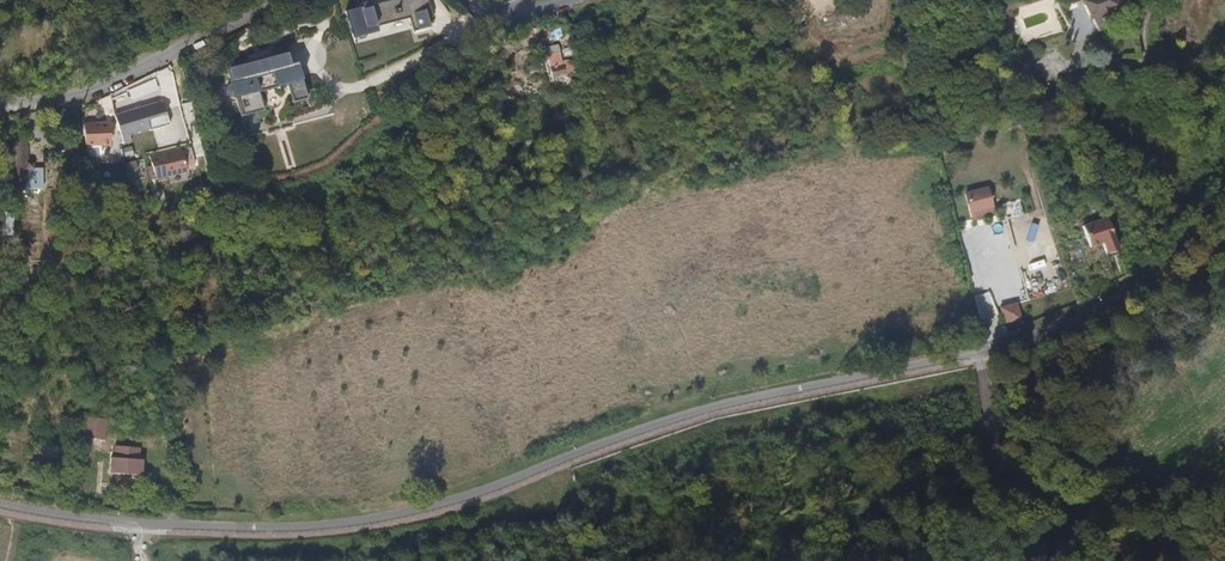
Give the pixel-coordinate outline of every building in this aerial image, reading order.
[(428,0),(390,0),(371,5),(370,3),(345,6),(351,31),(377,29),(376,23),(407,15),(411,30),(435,23),(428,0)] [(1118,6),(1115,0),(1084,0),(1083,0),(1090,19),(1118,6)] [(553,50),(550,33),(537,36),(541,54),(553,50)] [(290,61),(286,48),(226,64),(239,112),(261,106),(256,90),(286,82),(290,99),(305,95),(296,59),(290,61)] [(162,100),(113,114),(121,142),(130,140),(128,132),(148,127),(145,117),(165,112),(162,100)] [(84,131),(86,151),(101,150),(102,150),(110,149),(109,142),(110,142),(110,141),(109,141),(108,129),(86,131),(84,131)] [(101,150),(86,151),(86,161),(87,161),(100,160),(102,158),(101,150)] [(87,161),(86,161),(87,167),(88,167),(103,166),(102,150),(101,150),(102,158),(100,160),(87,161)] [(13,153),(0,152),(0,199),(22,201),(23,180),(16,180),(17,174),(11,173),(13,153)] [(191,156),(182,158),(188,181),(194,179),(195,173),(191,156)] [(182,158),(150,167),(157,190),(188,181),(182,158)] [(974,201),(976,209),(991,206),(988,197),(974,201)] [(1004,219),(1023,215),(1021,199),(1001,203),(1004,219)] [(1104,225),(1088,229),(1086,223),(1078,226),(1082,241),(1097,237),(1100,245),(1109,243),(1104,225)] [(1047,286),(1057,286),(1056,272),(1047,272),(1047,286)] [(85,417),(81,437),(103,441),(107,420),(85,417)] [(140,460),(108,458),(107,475),(139,477),(140,460)]
